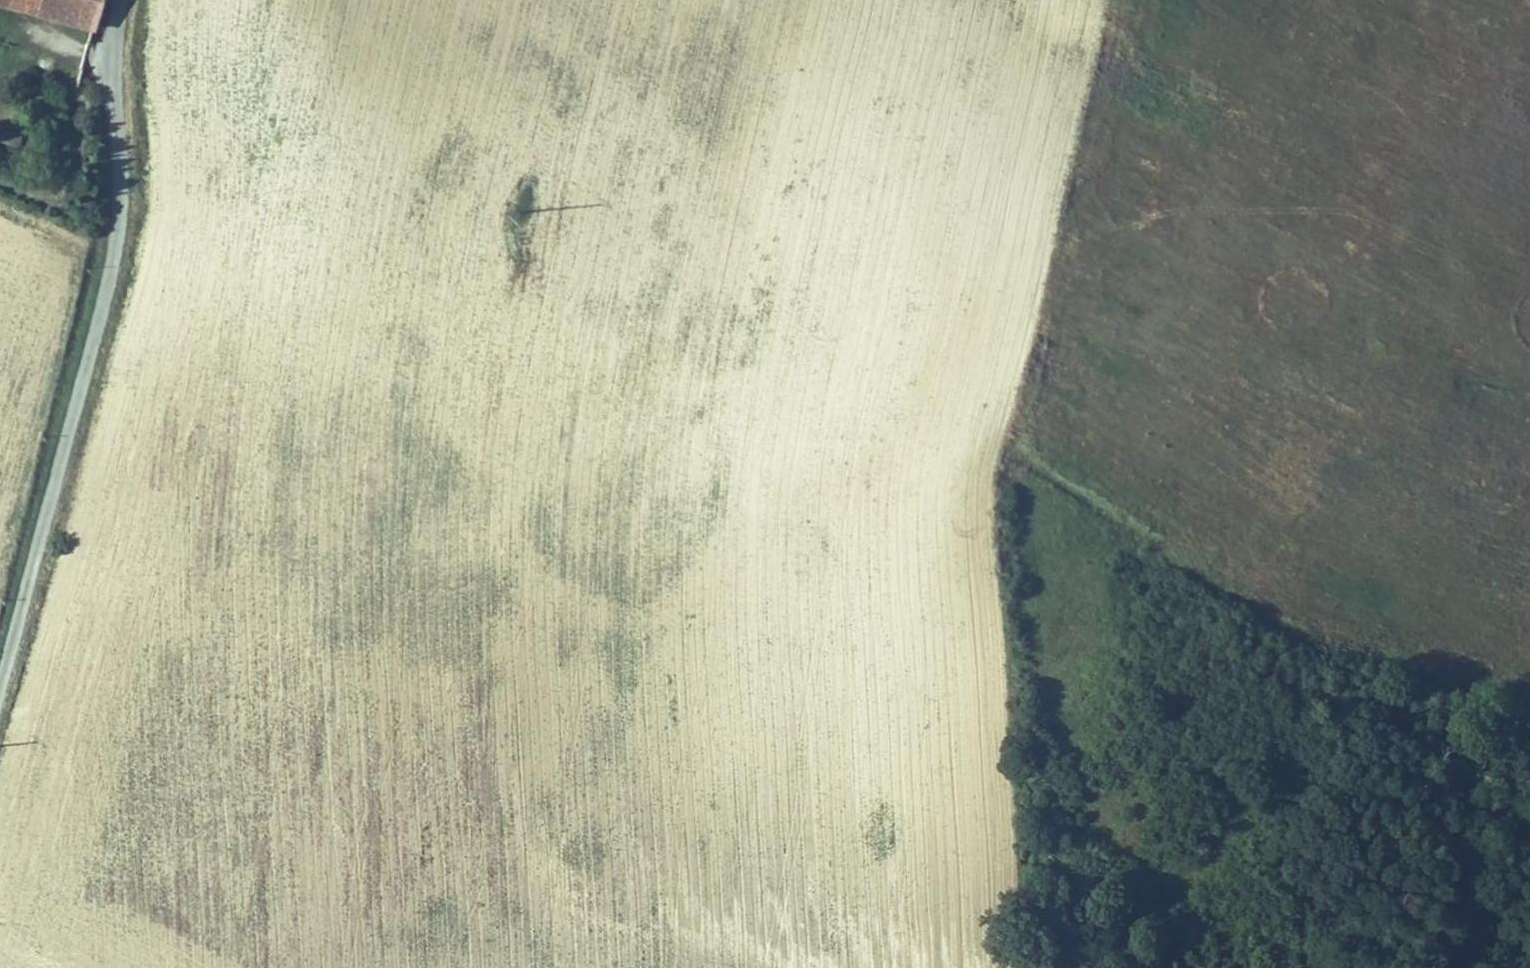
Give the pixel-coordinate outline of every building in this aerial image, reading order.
[(101,0),(41,0),(40,5),(96,19),(101,0)]
